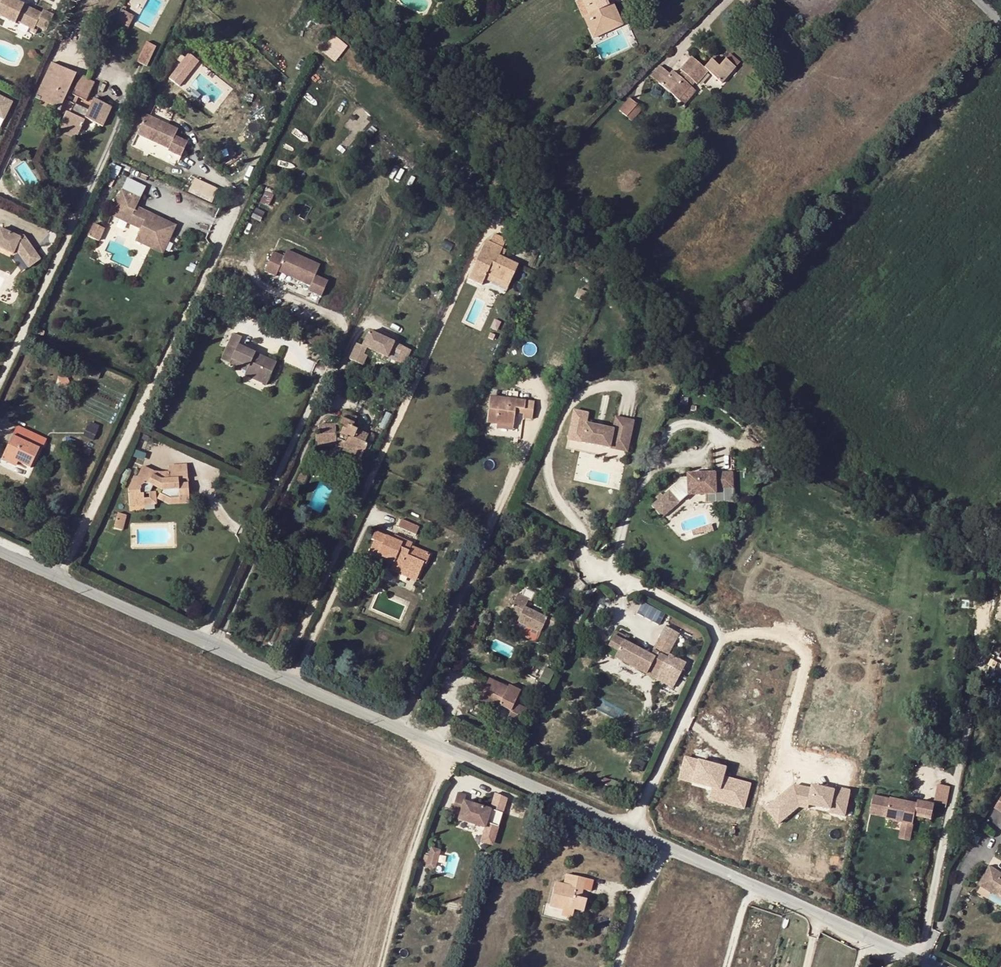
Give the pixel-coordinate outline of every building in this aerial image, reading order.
[(15,26),(16,24),(33,32),(35,28),(38,29),(46,33),(53,18),(43,12),(41,16),(9,0),(0,0),(0,19),(15,26)] [(575,1),(583,17),(584,17),(588,14),(596,31),(615,22),(608,5),(605,7),(602,0),(577,0),(575,1)] [(612,3),(608,5),(615,22),(620,20),(612,3)] [(133,17),(121,10),(118,16),(117,18),(116,20),(116,24),(117,26),(120,29),(123,31),(126,33),(133,17)] [(584,17),(591,33),(596,31),(588,14),(584,17)] [(622,25),(620,20),(615,22),(596,31),(591,33),(594,38),(622,25)] [(335,61),(348,45),(334,34),(321,50),(335,61)] [(146,43),(137,62),(147,67),(156,48),(146,43)] [(178,86),(198,61),(187,52),(167,78),(178,86)] [(740,62),(730,54),(725,59),(735,68),(740,62)] [(718,67),(721,64),(714,57),(711,60),(718,67)] [(735,68),(725,59),(721,64),(718,67),(711,60),(703,69),(691,58),(680,70),(682,72),(678,77),(676,75),(672,72),(669,75),(659,66),(650,77),(678,101),(689,87),(693,82),(695,84),(707,71),(721,84),(735,68)] [(47,70),(48,71),(52,73),(43,94),(53,98),(49,106),(59,111),(76,75),(50,63),(47,70)] [(52,73),(48,71),(35,99),(49,106),(53,98),(43,94),(52,73)] [(78,98),(87,80),(80,77),(72,95),(78,98)] [(94,83),(87,80),(78,98),(85,101),(94,83)] [(695,92),(689,87),(678,101),(683,105),(695,92)] [(629,98),(619,111),(626,117),(636,105),(629,98)] [(0,99),(0,120),(4,122),(12,104),(0,99)] [(66,113),(59,127),(78,135),(85,120),(102,128),(111,108),(94,100),(88,112),(74,105),(69,115),(66,113)] [(626,117),(631,121),(641,109),(636,105),(626,117)] [(178,132),(146,117),(136,136),(168,151),(167,153),(181,159),(187,144),(175,138),(178,132)] [(59,127),(57,132),(76,141),(78,135),(59,127)] [(194,178),(190,190),(216,199),(220,187),(194,178)] [(118,221),(140,231),(136,239),(144,243),(142,246),(163,256),(176,228),(136,209),(140,201),(121,192),(111,214),(120,218),(118,221)] [(104,231),(93,226),(87,238),(98,244),(104,231)] [(14,256),(15,252),(25,267),(37,258),(24,238),(21,241),(0,231),(0,250),(14,256)] [(494,235),(490,243),(502,249),(506,241),(494,235)] [(498,257),(502,249),(490,243),(485,241),(467,280),(481,287),(484,280),(486,275),(508,284),(517,265),(502,259),(498,257)] [(271,252),(263,271),(274,276),(276,271),(309,285),(307,290),(320,296),(326,281),(314,275),(318,264),(285,250),(282,256),(271,252)] [(40,262),(37,258),(25,267),(28,270),(40,262)] [(486,275),(484,280),(506,289),(508,284),(486,275)] [(225,292),(212,285),(209,291),(222,298),(225,292)] [(356,341),(349,357),(359,362),(363,352),(366,346),(387,355),(390,348),(399,352),(396,360),(404,363),(410,348),(369,329),(362,344),(356,341)] [(221,360),(229,364),(231,360),(248,368),(246,372),(244,376),(266,386),(276,363),(238,346),(241,338),(232,334),(221,360)] [(231,360),(229,364),(246,372),(248,368),(231,360)] [(67,379),(60,382),(61,387),(69,384),(67,379)] [(486,423),(496,424),(512,426),(514,412),(514,408),(523,409),(523,414),(522,417),(532,418),(533,402),(489,396),(486,423)] [(344,442),(342,447),(349,450),(351,447),(363,453),(367,444),(364,443),(368,435),(352,428),(356,418),(343,412),(337,426),(341,428),(338,434),(335,435),(335,425),(318,426),(319,435),(315,435),(316,444),(325,444),(325,447),(336,446),(336,444),(336,440),(339,440),(344,442)] [(612,429),(586,423),(581,442),(610,448),(612,439),(630,443),(635,420),(615,416),(612,429)] [(12,437),(3,456),(18,463),(30,468),(39,449),(12,437)] [(161,440),(152,437),(150,441),(158,445),(161,440)] [(630,443),(612,439),(610,448),(628,452),(630,443)] [(349,450),(342,447),(341,450),(360,459),(363,453),(351,447),(349,450)] [(18,463),(3,456),(1,460),(16,467),(18,463)] [(169,473),(187,472),(186,465),(168,466),(169,473)] [(142,467),(137,478),(145,477),(148,470),(142,467)] [(187,478),(187,472),(169,473),(160,473),(160,479),(152,475),(153,472),(148,470),(145,477),(137,478),(133,478),(127,490),(129,507),(144,506),(144,499),(144,494),(149,494),(153,487),(161,491),(157,499),(168,505),(171,499),(179,499),(179,496),(189,496),(188,483),(179,484),(178,479),(187,478)] [(300,470),(297,476),(305,480),(308,474),(300,470)] [(680,481),(651,506),(662,518),(688,496),(715,495),(715,489),(733,488),(732,472),(686,475),(687,481),(680,481)] [(305,480),(297,476),(292,485),(301,489),(305,480)] [(733,501),(733,488),(715,489),(715,495),(706,495),(707,503),(733,501)] [(156,494),(149,494),(150,498),(144,499),(144,506),(157,505),(156,494)] [(189,504),(189,496),(179,496),(179,499),(171,499),(168,505),(169,505),(189,504)] [(688,506),(688,496),(662,518),(667,524),(688,506)] [(127,517),(118,515),(114,530),(123,533),(127,517)] [(415,535),(419,528),(402,520),(398,528),(415,535)] [(703,532),(702,527),(691,531),(693,536),(703,532)] [(411,546),(412,544),(394,536),(393,540),(375,532),(371,540),(373,541),(369,552),(386,559),(389,551),(397,554),(392,566),(390,570),(398,574),(402,567),(411,546)] [(430,555),(411,546),(402,567),(419,574),(423,563),(426,564),(430,555)] [(386,559),(369,552),(367,555),(392,566),(397,554),(389,551),(386,559)] [(419,574),(402,567),(398,574),(416,581),(419,574)] [(529,599),(518,593),(507,617),(540,633),(543,627),(555,632),(562,618),(550,612),(547,619),(525,608),(529,599)] [(999,594),(992,622),(998,623),(1000,613),(1000,594),(999,594)] [(660,624),(665,613),(642,603),(637,613),(660,624)] [(679,634),(665,626),(652,649),(653,650),(667,657),(679,634)] [(608,647),(617,652),(614,658),(655,679),(667,657),(653,650),(651,655),(624,641),(626,637),(616,631),(608,647)] [(485,677),(477,700),(508,712),(517,688),(485,677)] [(999,700),(998,700),(996,700),(994,700),(992,700),(990,702),(990,703),(989,704),(988,707),(989,710),(989,711),(990,713),(992,714),(994,715),(995,715),(997,715),(998,715),(999,714),(1000,713),(1000,702),(999,700)] [(620,738),(623,743),(629,740),(626,735),(620,738)] [(722,776),(724,766),(682,757),(677,781),(709,789),(706,800),(744,809),(750,782),(722,776)] [(846,815),(851,789),(834,786),(829,789),(794,783),(763,807),(776,824),(799,807),(846,815)] [(467,795),(458,793),(452,813),(460,815),(459,820),(486,827),(491,809),(465,801),(467,795)] [(934,820),(936,805),(872,794),(868,816),(900,822),(898,838),(909,840),(913,817),(934,820)] [(993,807),(1000,812),(1000,794),(993,807)] [(1000,818),(990,811),(983,821),(993,827),(1000,818)] [(442,840),(433,838),(428,857),(436,860),(442,840)] [(978,887),(991,895),(1000,901),(1000,877),(989,869),(978,887)] [(566,874),(564,881),(568,882),(567,886),(563,885),(554,883),(549,906),(562,909),(572,912),(573,909),(582,912),(585,900),(580,898),(582,889),(589,891),(592,881),(566,874)] [(571,918),(572,912),(562,909),(561,916),(571,918)]
